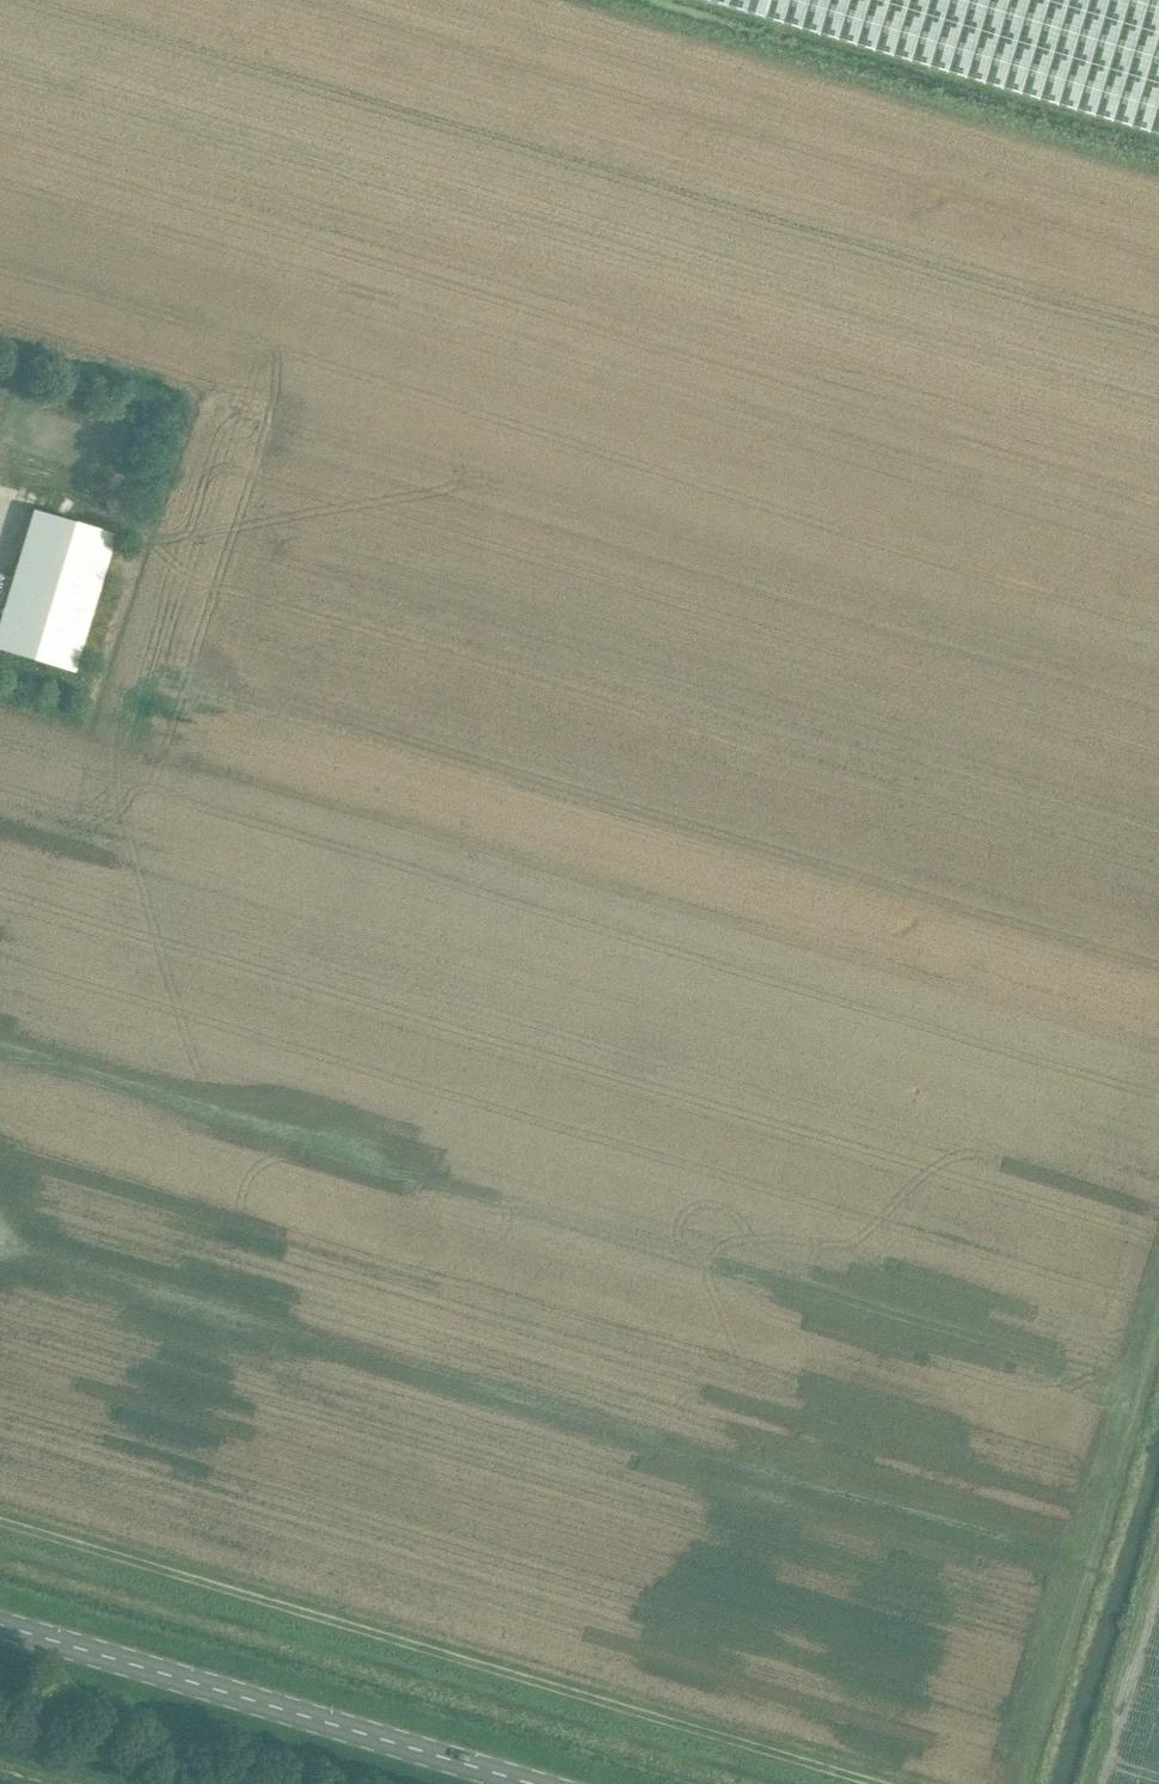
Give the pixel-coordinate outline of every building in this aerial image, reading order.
[(767,19),(788,26),(791,26),(794,27),(802,29),(1112,121),(1118,123),(1158,135),(1158,0),(701,0),(767,19)] [(117,537),(36,512),(0,625),(0,648),(75,671),(117,537)]
